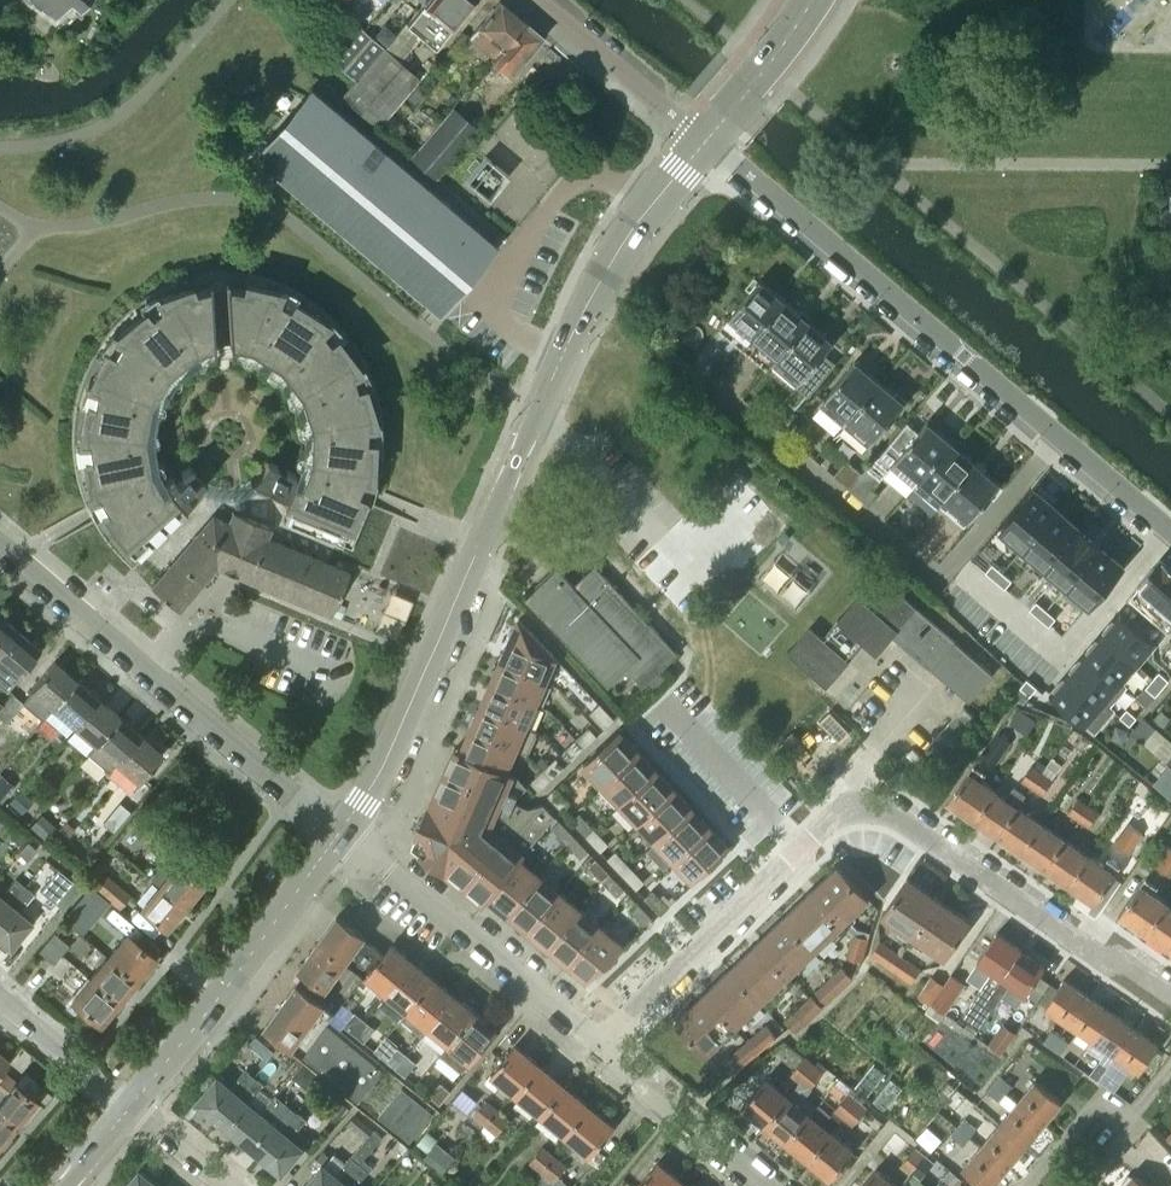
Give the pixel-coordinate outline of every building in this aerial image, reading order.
[(54,19),(69,1),(79,9),(86,0),(32,0),(54,19)] [(472,0),(425,0),(405,23),(418,34),(432,46),(442,34),(472,0)] [(360,1),(352,11),(365,21),(373,11),(360,1)] [(493,56),(523,21),(499,1),(469,36),(493,56)] [(508,76),(541,37),(523,21),(493,56),(490,61),(508,76)] [(418,77),(406,67),(357,25),(328,60),(353,81),(339,97),(376,128),(418,77)] [(384,26),(375,36),(386,45),(395,35),(384,26)] [(450,65),(457,56),(450,50),(442,58),(450,65)] [(412,109),(428,91),(419,83),(403,102),(412,109)] [(290,127),(262,159),(284,178),(294,192),(298,189),(304,195),(313,209),(318,206),(324,211),(324,212),(333,226),(337,223),(344,228),(344,229),(353,243),(357,240),(364,245),(363,246),(373,259),(377,257),(430,302),(431,302),(456,285),(451,277),(464,261),(471,267),(480,257),(489,246),(492,242),(396,161),(381,148),(310,88),(306,97),(294,122),(301,128),(297,133),(290,127)] [(435,177),(477,129),(452,108),(411,157),(435,177)] [(554,144),(512,109),(493,131),(535,167),(554,144)] [(373,383),(364,361),(358,350),(351,341),(344,331),(336,322),(327,313),(318,305),(308,299),(299,292),(288,287),(278,282),(272,280),(260,276),(247,273),(244,289),(227,286),(227,280),(208,281),(208,287),(192,292),(186,276),(168,284),(151,293),(134,305),(120,318),(107,333),(95,351),(85,369),(78,389),(73,409),(71,429),(71,450),(72,456),(73,462),(74,469),(75,475),(76,481),(85,506),(88,512),(92,520),(99,532),(106,542),(114,551),(122,560),(178,611),(186,602),(187,603),(188,601),(187,601),(193,593),(194,594),(195,592),(201,584),(202,585),(203,583),(202,583),(215,567),(224,571),(227,567),(235,570),(234,575),(247,580),(246,581),(248,582),(249,581),(260,586),(260,587),(262,588),(262,587),(274,592),(273,593),(275,593),(276,592),(287,597),(287,598),(289,599),(289,598),(301,603),(300,604),(302,605),(302,604),(314,608),(314,609),(315,610),(316,609),(330,615),(348,572),(343,570),(368,509),(370,503),(374,494),(375,488),(377,481),(382,457),(383,432),(380,407),(373,383)] [(753,336),(785,300),(784,299),(786,298),(777,291),(776,292),(760,279),(729,315),(753,336)] [(778,357),(809,321),(809,320),(810,319),(802,312),(800,313),(785,300),(753,336),(778,357)] [(808,394),(845,351),(833,341),(834,340),(825,332),(824,334),(809,321),(778,357),(803,379),(797,385),(808,394)] [(850,417),(880,382),(864,368),(866,365),(860,360),(858,363),(857,362),(858,361),(856,360),(825,397),(850,417)] [(875,438),(905,401),(904,400),(903,402),(900,399),(902,396),(897,391),(894,394),(880,382),(850,417),(875,438)] [(921,478),(952,442),(936,429),(938,426),(931,420),(928,423),(928,422),(929,421),(927,421),(926,421),(915,412),(880,454),(890,463),(896,457),(921,478)] [(944,498),(975,462),(959,449),(962,446),(955,441),(953,444),(952,442),(921,478),(944,498)] [(969,519),(1000,484),(1001,483),(1000,482),(999,483),(984,470),(987,467),(980,462),(977,464),(975,462),(944,498),(969,519)] [(1056,509),(1033,489),(1002,526),(1025,545),(1056,509)] [(1078,527),(1056,509),(1025,545),(1047,564),(1078,527)] [(1100,546),(1078,527),(1047,564),(1069,583),(1100,546)] [(1124,566),(1100,546),(1069,583),(1092,603),(1124,566)] [(1170,628),(1170,568),(1160,558),(1129,596),(1168,631),(1170,628)] [(995,580),(1002,572),(992,564),(986,572),(995,580)] [(678,654),(595,566),(574,585),(558,568),(526,598),(609,686),(626,669),(643,687),(678,654)] [(1012,580),(1002,572),(995,580),(1005,588),(1012,580)] [(992,675),(890,586),(871,607),(858,596),(822,638),(810,627),(787,653),(813,676),(813,675),(826,686),(848,662),(849,661),(845,658),(860,641),(876,655),(897,632),(934,665),(929,671),(930,671),(933,669),(969,701),(992,675)] [(1039,617),(1046,610),(1037,601),(1030,609),(1039,617)] [(1049,626),(1056,618),(1046,610),(1039,617),(1049,626)] [(1154,643),(1120,614),(1102,635),(1136,664),(1154,643)] [(17,630),(0,616),(0,650),(17,630)] [(556,658),(519,619),(500,662),(545,682),(556,658)] [(39,649),(17,630),(0,650),(0,665),(15,677),(39,649)] [(1136,664),(1102,635),(1086,654),(1120,683),(1121,682),(1136,664)] [(1120,683),(1086,654),(1069,674),(1103,703),(1104,702),(1108,705),(1125,686),(1121,682),(1120,683)] [(52,708),(76,680),(54,661),(30,689),(52,708)] [(536,704),(545,682),(500,662),(490,685),(536,704)] [(1169,680),(1159,671),(1152,679),(1162,688),(1169,680)] [(1103,703),(1069,674),(1052,694),(1095,731),(1113,709),(1108,705),(1104,702),(1103,703)] [(1027,679),(1020,687),(1030,695),(1037,687),(1027,679)] [(1162,688),(1152,679),(1145,687),(1156,695),(1162,688)] [(73,726),(97,698),(76,680),(52,708),(73,726)] [(526,727),(536,704),(490,685),(480,707),(526,727)] [(12,695),(3,686),(0,689),(0,709),(12,695)] [(22,703),(12,695),(0,709),(0,717),(5,722),(22,703)] [(95,745),(119,717),(97,698),(73,726),(95,745)] [(605,728),(614,719),(600,704),(590,713),(605,728)] [(537,732),(526,727),(480,707),(471,730),(516,750),(516,749),(527,754),(537,732)] [(1137,717),(1127,708),(1120,716),(1130,725),(1137,717)] [(109,771),(116,763),(140,734),(119,717),(95,745),(88,753),(109,771)] [(1143,741),(1154,728),(1143,719),(1132,732),(1143,741)] [(584,748),(597,736),(588,727),(576,739),(584,748)] [(1153,750),(1164,737),(1154,728),(1143,741),(1153,750)] [(935,761),(954,739),(943,729),(924,751),(935,761)] [(506,772),(507,771),(516,750),(471,730),(461,751),(461,752),(506,772)] [(638,751),(620,731),(584,765),(603,785),(638,751)] [(138,781),(162,753),(140,734),(116,763),(138,781)] [(996,763),(1010,743),(996,734),(982,754),(996,763)] [(1170,752),(1170,743),(1164,737),(1153,750),(1164,759),(1170,752)] [(572,759),(584,748),(576,739),(564,750),(572,759)] [(520,859),(555,816),(543,803),(529,807),(516,802),(518,796),(528,787),(517,776),(507,771),(506,772),(461,752),(461,751),(455,748),(430,805),(429,805),(412,844),(445,872),(446,871),(484,903),(488,897),(519,859),(520,859)] [(656,770),(638,751),(603,785),(621,804),(656,770)] [(551,779),(564,767),(556,758),(543,770),(551,779)] [(983,774),(973,767),(948,803),(961,811),(959,813),(970,821),(972,819),(974,821),(994,792),(995,791),(980,780),(983,774)] [(1032,788),(1042,774),(1031,767),(1021,781),(1032,788)] [(551,779),(543,770),(531,782),(539,790),(551,779)] [(638,823),(674,789),(656,770),(621,804),(638,823)] [(16,788),(0,774),(0,806),(16,788)] [(1042,795),(1051,781),(1042,774),(1032,788),(1042,795)] [(1137,803),(1148,788),(1140,781),(1129,797),(1137,803)] [(569,802),(555,788),(547,795),(562,810),(569,802)] [(656,842),(692,808),(674,789),(638,823),(656,842)] [(998,837),(1018,808),(1017,808),(1025,797),(1014,789),(1006,800),(994,792),(974,821),(998,837)] [(8,803),(24,817),(35,804),(19,790),(8,803)] [(1078,820),(1088,807),(1077,799),(1068,813),(1078,820)] [(112,831),(129,811),(119,803),(103,822),(112,831)] [(1088,827),(1098,813),(1088,807),(1078,820),(1088,827)] [(674,860),(710,827),(692,808),(656,842),(674,860)] [(1020,852),(1040,824),(1018,808),(998,837),(1020,852)] [(594,829),(580,813),(572,821),(586,836),(594,829)] [(58,830),(41,816),(31,827),(49,842),(58,830)] [(574,836),(560,820),(552,828),(566,843),(574,836)] [(64,842),(74,829),(66,822),(55,835),(64,842)] [(1045,869),(1064,841),(1040,824),(1020,852),(1045,869)] [(1127,854),(1141,833),(1128,824),(1114,844),(1127,854)] [(719,854),(728,846),(710,827),(674,860),(693,880),(701,871),(703,874),(722,857),(719,854)] [(608,843),(594,829),(586,836),(600,850),(608,843)] [(171,845),(154,830),(145,840),(163,855),(171,845)] [(588,850),(574,836),(566,843),(580,857),(588,850)] [(1067,885),(1087,856),(1064,841),(1045,869),(1067,885)] [(1094,902),(1118,867),(1107,860),(1110,856),(1096,846),(1089,855),(1088,855),(1087,856),(1067,885),(1070,887),(1069,888),(1079,896),(1081,894),(1094,902)] [(1170,871),(1170,848),(1168,846),(1154,867),(1168,876),(1170,871)] [(630,866),(616,851),(608,859),(622,874),(630,866)] [(177,862),(168,855),(150,877),(159,884),(158,885),(184,907),(203,884),(199,881),(201,879),(192,872),(191,873),(177,862)] [(610,874),(596,858),(588,866),(603,881),(610,874)] [(508,913),(539,875),(520,859),(519,859),(488,897),(489,897),(508,913)] [(644,881),(630,866),(622,874),(636,888),(644,881)] [(814,951),(868,899),(836,866),(783,918),(814,951)] [(55,903),(72,882),(57,869),(40,891),(55,903)] [(624,888),(610,874),(603,881),(616,895),(624,888)] [(528,930),(559,892),(539,875),(508,913),(528,930)] [(129,895),(106,876),(95,889),(118,908),(129,895)] [(909,941),(938,899),(907,877),(882,915),(910,934),(907,939),(909,941)] [(24,887),(15,880),(4,893),(8,896),(5,901),(0,896),(0,916),(24,887)] [(1147,933),(1167,905),(1168,904),(1153,893),(1156,888),(1145,880),(1121,915),(1133,924),(1131,926),(1143,934),(1144,932),(1147,933)] [(175,918),(184,907),(158,885),(139,907),(165,929),(167,927),(170,929),(177,920),(175,918)] [(31,922),(14,909),(17,903),(22,907),(32,894),(24,887),(0,916),(0,942),(9,949),(31,922)] [(668,907),(653,890),(645,897),(661,914),(668,907)] [(548,947),(580,909),(559,892),(528,930),(548,947)] [(88,921),(96,911),(81,899),(73,908),(88,921)] [(944,957),(969,920),(938,899),(909,941),(912,942),(915,938),(944,957)] [(654,920),(638,903),(631,911),(647,928),(654,920)] [(1170,947),(1170,907),(1167,905),(1147,933),(1169,949),(1170,947)] [(568,963),(600,925),(580,909),(548,947),(568,963)] [(383,954),(363,940),(365,937),(337,917),(299,969),(305,974),(296,986),(318,1001),(345,964),(364,977),(365,976),(383,954)] [(760,1002),(814,951),(783,918),(729,970),(760,1002)] [(599,973),(617,956),(615,954),(623,945),(600,925),(568,963),(587,979),(596,971),(599,973)] [(866,949),(870,937),(855,932),(851,944),(866,949)] [(971,1020),(992,990),(1000,978),(1020,949),(996,933),(976,961),(992,972),(962,1015),(971,1020)] [(67,946),(52,934),(45,942),(60,954),(67,946)] [(136,981),(155,958),(124,934),(106,956),(136,981)] [(60,954),(45,942),(37,952),(52,964),(60,954)] [(898,955),(880,942),(872,954),(891,967),(898,955)] [(386,994),(412,961),(392,944),(383,954),(365,976),(386,994)] [(862,961),(866,949),(851,944),(847,956),(862,961)] [(1024,994),(1044,966),(1020,949),(1000,978),(1024,994)] [(920,969),(898,955),(891,967),(911,982),(920,969)] [(119,1002),(136,981),(106,956),(89,977),(119,1002)] [(407,1011),(433,979),(412,961),(386,994),(407,1011)] [(842,986),(851,977),(841,966),(832,975),(842,986)] [(706,1054),(760,1002),(729,970),(675,1021),(706,1054)] [(944,1013),(964,983),(951,974),(931,1004),(944,1013)] [(834,994),(842,986),(832,975),(823,983),(834,994)] [(929,1003),(943,983),(932,975),(918,995),(929,1003)] [(100,1025),(119,1002),(89,977),(70,999),(100,1025)] [(1068,1023),(1087,995),(1063,978),(1044,1006),(1068,1023)] [(427,1028),(454,996),(433,979),(407,1011),(427,1028)] [(834,994),(823,983),(814,992),(825,1003),(834,994)] [(386,1068),(328,1021),(334,1013),(318,1001),(296,986),(265,1028),(302,1056),(358,1102),(386,1068)] [(979,1026),(1000,996),(992,990),(971,1020),(979,1026)] [(821,1006),(810,995),(802,1004),(812,1015),(821,1006)] [(1091,1039),(1110,1011),(1087,995),(1068,1023),(1091,1039)] [(448,1044),(474,1013),(454,996),(427,1028),(448,1044)] [(812,1015),(802,1004),(793,1012),(803,1023),(812,1015)] [(1115,1055),(1133,1027),(1110,1011),(1091,1039),(1106,1049),(1089,1074),(1098,1080),(1115,1055)] [(803,1023),(793,1012),(784,1020),(795,1032),(803,1023)] [(353,1034),(364,1021),(354,1013),(343,1026),(353,1034)] [(469,1062),(495,1030),(474,1013),(448,1044),(469,1062)] [(363,1042),(374,1029),(364,1021),(353,1034),(363,1042)] [(999,1053),(1015,1032),(1003,1024),(988,1045),(999,1053)] [(775,1038),(764,1026),(755,1034),(765,1046),(775,1038)] [(1138,1071),(1158,1044),(1133,1027),(1115,1055),(1098,1080),(1106,1086),(1115,1073),(1107,1068),(1115,1055),(1138,1071)] [(1051,1048),(1060,1035),(1051,1029),(1043,1042),(1051,1048)] [(765,1046),(755,1034),(746,1041),(756,1054),(765,1046)] [(1060,1054),(1069,1041),(1060,1035),(1051,1048),(1060,1054)] [(756,1054),(746,1041),(736,1049),(746,1061),(756,1054)] [(516,1095),(539,1066),(516,1047),(517,1046),(514,1045),(486,1080),(495,1088),(500,1082),(516,1095)] [(394,1068),(405,1055),(395,1047),(385,1060),(394,1068)] [(746,1061),(736,1049),(727,1057),(737,1069),(746,1061)] [(405,1077),(416,1064),(405,1055),(394,1068),(405,1077)] [(800,1082),(813,1066),(803,1058),(790,1074),(800,1082)] [(540,1114),(563,1086),(539,1066),(516,1095),(540,1114)] [(809,1089),(822,1073),(813,1066),(800,1082),(809,1089)] [(13,1082),(15,1081),(0,1069),(0,1068),(0,1110),(17,1124),(28,1111),(30,1113),(37,1105),(35,1103),(37,1101),(13,1082)] [(216,1121),(252,1077),(244,1070),(233,1083),(238,1087),(234,1091),(217,1077),(194,1103),(216,1121)] [(1011,1086),(999,1076),(993,1083),(1005,1093),(1011,1086)] [(238,1139),(260,1112),(243,1098),(247,1094),(251,1098),(262,1085),(252,1077),(216,1121),(238,1139)] [(764,1125),(787,1096),(765,1078),(742,1107),(764,1125)] [(1042,1124),(1061,1101),(1035,1080),(1016,1102),(1042,1124)] [(992,1108),(1005,1093),(993,1083),(980,1099),(992,1108)] [(440,1105),(450,1092),(440,1084),(429,1097),(440,1105)] [(425,1124),(435,1112),(404,1086),(379,1116),(410,1142),(425,1124)] [(564,1135),(588,1106),(563,1086),(540,1114),(564,1135)] [(843,1117),(856,1101),(847,1093),(834,1109),(843,1117)] [(786,1143),(809,1114),(787,1096),(764,1125),(786,1143)] [(484,1125),(496,1110),(484,1100),(472,1115),(484,1125)] [(852,1124),(865,1108),(856,1101),(843,1117),(852,1124)] [(1042,1124),(1016,1102),(998,1124),(1024,1146),(1042,1124)] [(260,1157),(296,1113),(288,1106),(276,1119),(281,1123),(277,1127),(260,1112),(238,1139),(260,1157)] [(590,1155),(613,1127),(588,1106),(564,1135),(578,1145),(572,1152),(583,1160),(588,1154),(590,1155)] [(17,1124),(0,1110),(0,1147),(2,1149),(11,1139),(7,1136),(17,1124)] [(496,1135),(508,1120),(496,1110),(484,1125),(496,1135)] [(282,1175),(304,1149),(286,1134),(290,1130),(295,1133),(305,1121),(296,1113),(260,1157),(282,1175)] [(358,1164),(357,1163),(379,1136),(371,1129),(371,1128),(353,1113),(346,1121),(366,1137),(344,1164),(334,1154),(324,1165),(322,1163),(304,1185),(340,1185),(358,1164)] [(807,1161),(831,1132),(809,1114),(786,1143),(807,1161)] [(975,1129),(963,1120),(957,1127),(969,1136),(975,1129)] [(1006,1167),(1024,1146),(998,1124),(980,1146),(1006,1167)] [(968,1137),(957,1127),(950,1135),(961,1145),(968,1137)] [(829,1179),(852,1150),(831,1132),(807,1161),(829,1179)] [(541,1171),(552,1156),(534,1141),(521,1156),(541,1171)] [(1006,1167),(980,1146),(962,1168),(983,1185),(990,1185),(1006,1167)] [(910,1172),(923,1156),(913,1148),(900,1164),(910,1172)] [(553,1181),(565,1167),(552,1156),(541,1171),(553,1181)] [(919,1179),(932,1163),(923,1156),(910,1172),(919,1179)] [(682,1182),(659,1163),(657,1161),(637,1185),(678,1185),(682,1182)] [(349,1185),(352,1182),(356,1185),(367,1171),(358,1164),(340,1185),(350,1185),(349,1185)] [(875,1168),(860,1185),(896,1185),(875,1168)] [(139,1170),(126,1185),(158,1185),(139,1170)] [(1122,1185),(1148,1185),(1133,1174),(1122,1185)]
